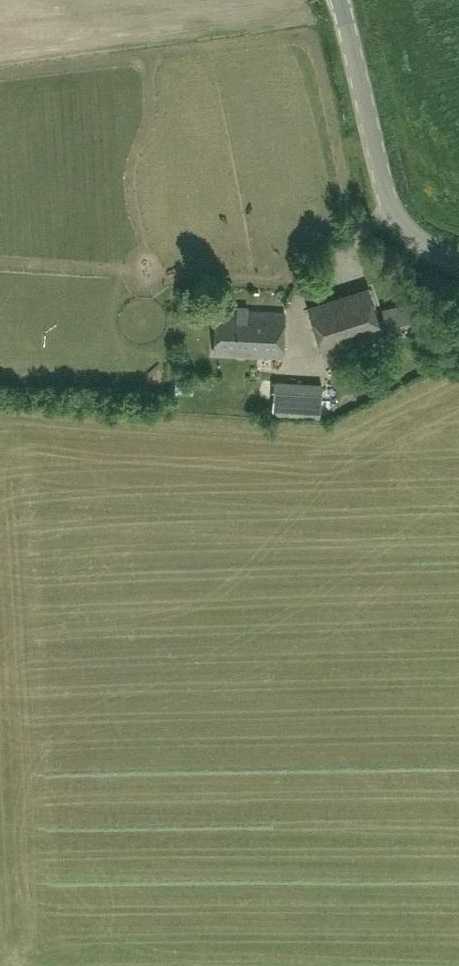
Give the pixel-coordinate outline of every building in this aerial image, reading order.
[(323,354),(384,334),(369,288),(308,308),(323,354)] [(428,338),(419,305),(384,314),(392,347),(428,338)] [(285,313),(216,309),(214,354),(283,357),(285,313)] [(274,382),(272,404),(321,407),(322,384),(274,382)]
